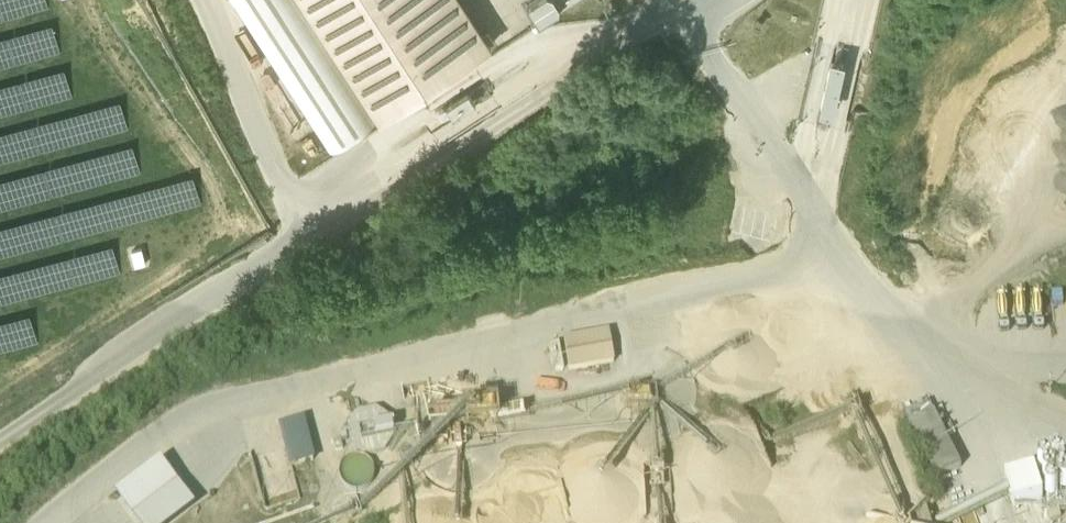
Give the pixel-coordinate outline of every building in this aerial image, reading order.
[(299,0),(231,0),(328,151),(377,120),(299,0)] [(435,0),(303,0),(380,120),(473,59),(435,0)] [(528,6),(539,23),(575,0),(536,0),(528,6)] [(834,109),(845,63),(818,56),(807,103),(834,109)] [(468,90),(446,105),(453,116),(476,101),(468,90)] [(805,118),(824,122),(827,109),(807,106),(805,118)] [(562,373),(616,363),(610,330),(556,340),(562,373)] [(958,462),(929,406),(902,420),(932,476),(958,462)] [(384,408),(342,413),(346,453),(388,448),(384,408)] [(300,416),(275,419),(282,464),(306,460),(300,416)] [(1027,472),(1030,482),(1033,481),(1041,511),(1038,512),(1041,522),(1065,514),(1065,466),(1065,461),(1027,472)] [(1030,482),(1004,490),(1013,519),(1038,512),(1041,511),(1033,481),(1030,482)]
